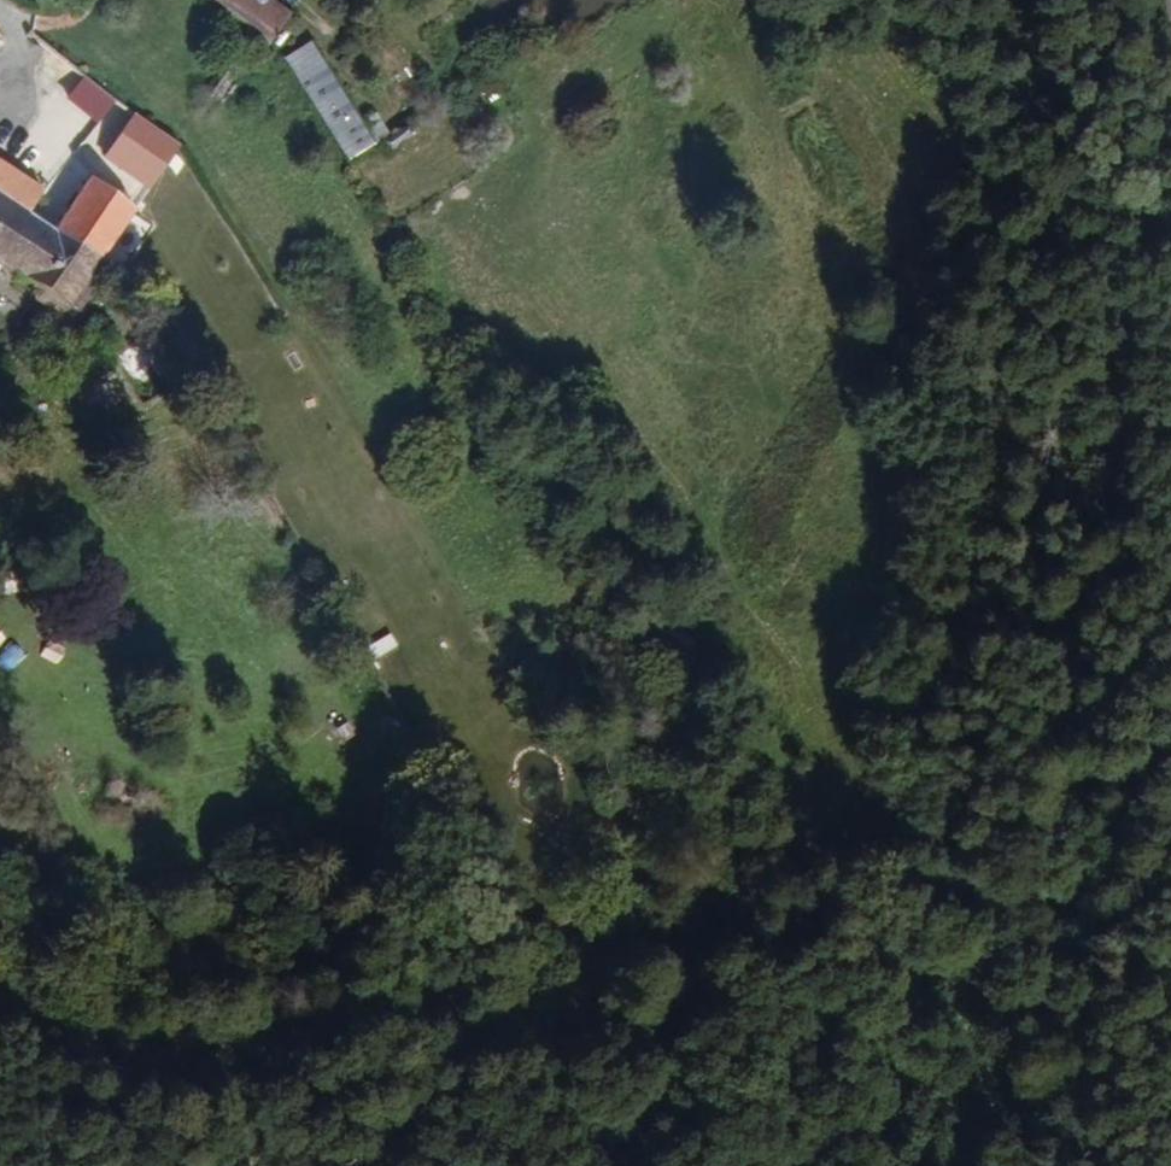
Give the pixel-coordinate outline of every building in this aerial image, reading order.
[(296,19),(308,0),(266,0),(296,19)] [(412,132),(343,23),(318,39),(387,147),(412,132)] [(67,99),(102,124),(120,100),(85,75),(67,99)] [(195,139),(151,108),(140,128),(164,146),(158,156),(176,169),(195,139)] [(0,112),(0,158),(53,192),(73,160),(0,112)] [(128,241),(165,184),(122,152),(81,210),(128,241)] [(0,158),(0,215),(64,257),(61,263),(64,272),(86,286),(100,279),(128,241),(81,210),(53,192),(0,158)]
